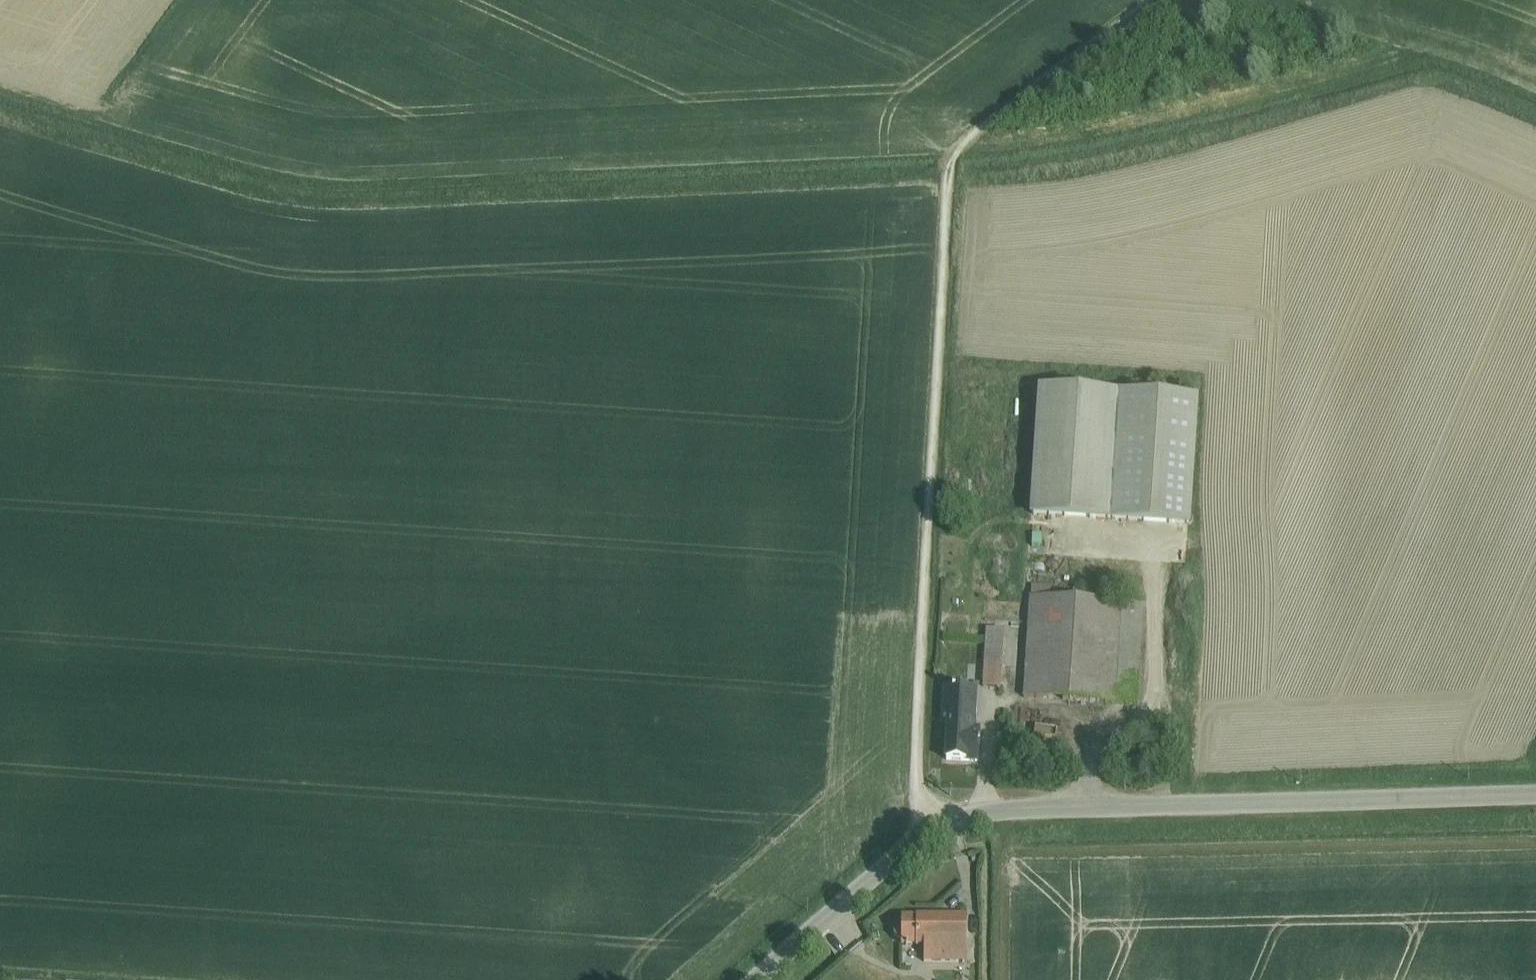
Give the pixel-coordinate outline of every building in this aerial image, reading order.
[(1038,389),(1030,518),(1191,528),(1199,399),(1038,389)] [(1029,598),(1023,699),(1139,706),(1145,605),(1051,599),(1052,593),(1051,593),(1051,587),(1032,586),(1031,598),(1029,598)] [(984,664),(1003,665),(1005,631),(986,630),(984,664)] [(1003,665),(984,664),(983,688),(991,688),(1001,689),(1003,665)] [(945,688),(944,719),(949,719),(947,761),(979,763),(980,729),(976,728),(978,690),(945,688)] [(1061,740),(1060,721),(1038,722),(1038,741),(1061,740)] [(967,937),(967,917),(916,916),(916,918),(902,918),(894,926),(894,937),(902,945),(902,947),(916,947),(916,948),(924,948),(924,964),(967,964),(967,937)] [(967,917),(967,937),(983,938),(983,917),(973,917),(967,917)]
